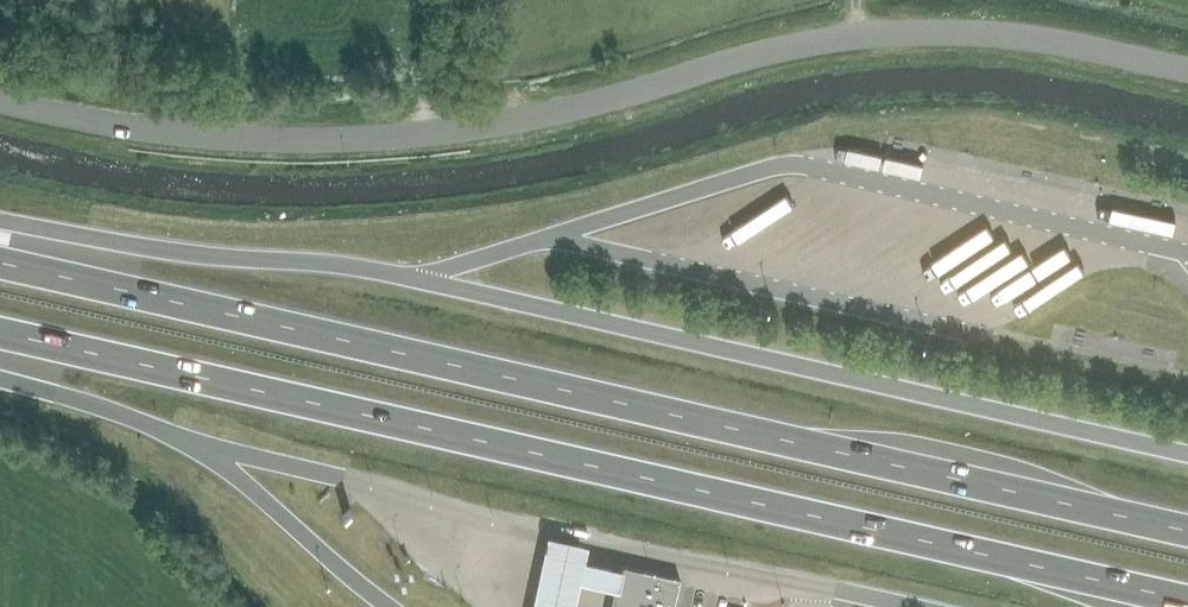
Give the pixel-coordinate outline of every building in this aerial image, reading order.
[(733,240),(781,206),(772,193),(724,227),(733,240)] [(932,292),(1000,254),(991,237),(982,242),(965,212),(906,245),(932,292)] [(533,606),(575,606),(583,574),(621,582),(626,559),(588,551),(592,535),(550,526),(533,606)] [(681,577),(619,564),(610,606),(674,606),(681,577)]
